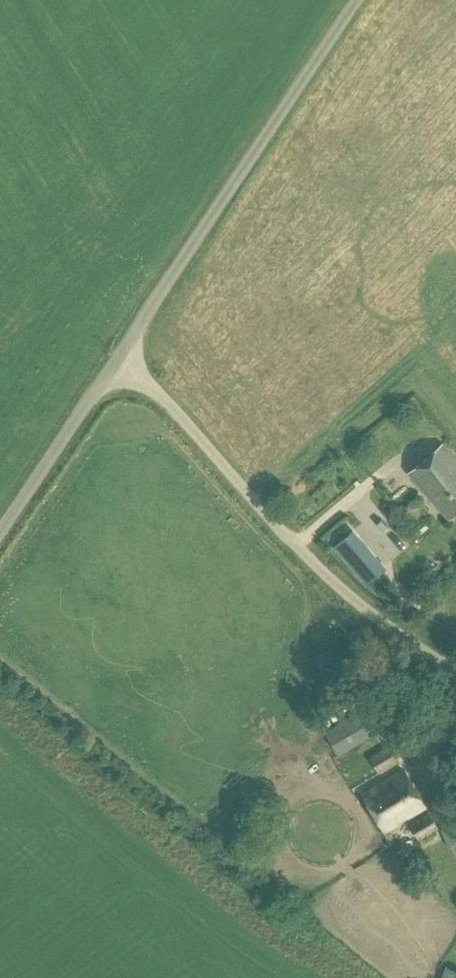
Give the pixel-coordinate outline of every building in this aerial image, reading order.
[(448,520),(455,513),(455,460),(442,444),(408,473),(448,520)] [(403,511),(414,524),(428,512),(418,499),(403,511)] [(365,552),(358,543),(349,534),(335,546),(351,565),(365,552)] [(318,720),(338,754),(373,733),(352,699),(318,720)] [(371,757),(378,771),(398,760),(391,747),(371,757)] [(362,794),(383,830),(424,807),(404,770),(362,794)] [(409,823),(418,840),(439,828),(429,812),(409,823)]
